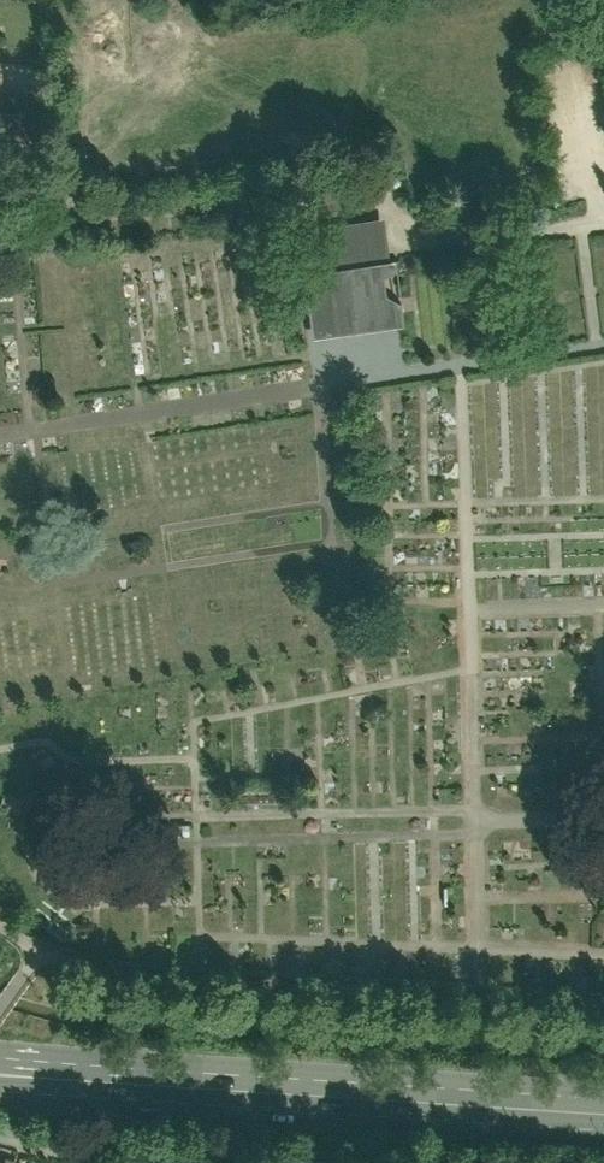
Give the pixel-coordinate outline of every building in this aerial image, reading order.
[(331,207),(349,205),(344,175),(311,181),(314,201),(330,198),(331,207)] [(386,313),(374,225),(307,235),(318,314),(344,310),(345,318),(386,313)]
